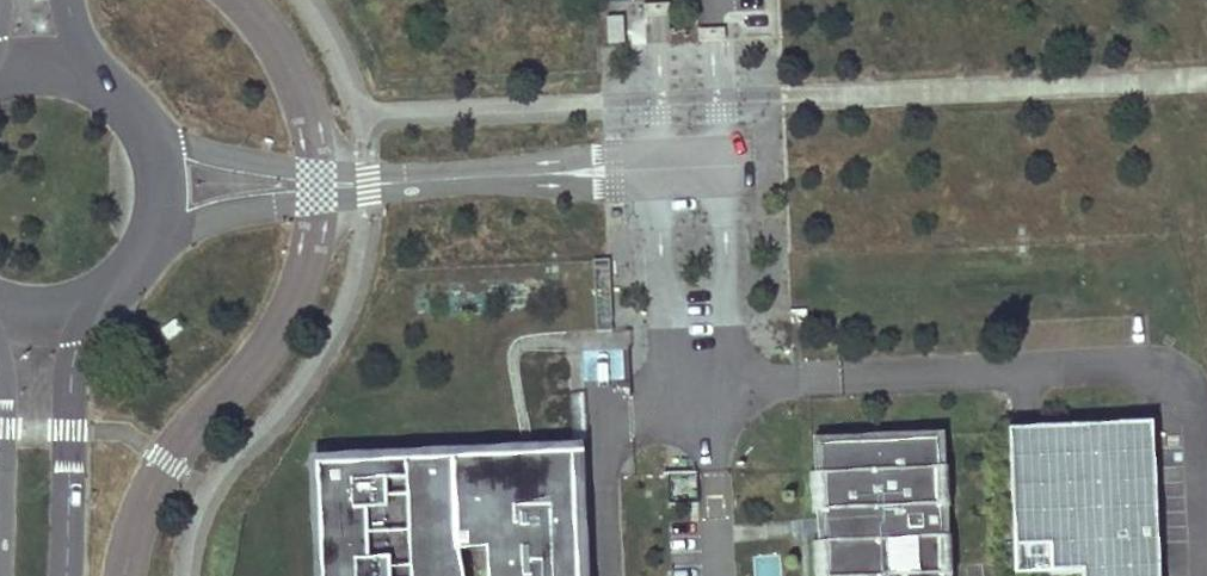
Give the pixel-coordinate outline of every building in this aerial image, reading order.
[(624,16),(606,17),(608,45),(625,45),(624,16)] [(624,340),(584,341),(585,381),(625,380),(624,340)] [(1042,428),(1046,511),(1028,511),(1030,545),(1048,544),(1049,574),(1081,573),(1081,575),(1158,575),(1152,439),(1144,438),(1143,424),(1042,428)] [(1151,424),(1143,424),(1144,438),(1152,439),(1151,424)] [(1046,511),(1042,428),(1008,430),(1015,575),(1049,574),(1048,544),(1030,545),(1028,511),(1046,511)] [(943,434),(812,440),(818,575),(824,575),(818,446),(937,440),(943,575),(949,575),(943,434)] [(937,440),(818,446),(824,575),(943,575),(937,440)] [(519,489),(573,486),(572,450),(517,453),(519,489)] [(314,462),(319,575),(578,575),(573,486),(519,489),(517,453),(314,462)]
